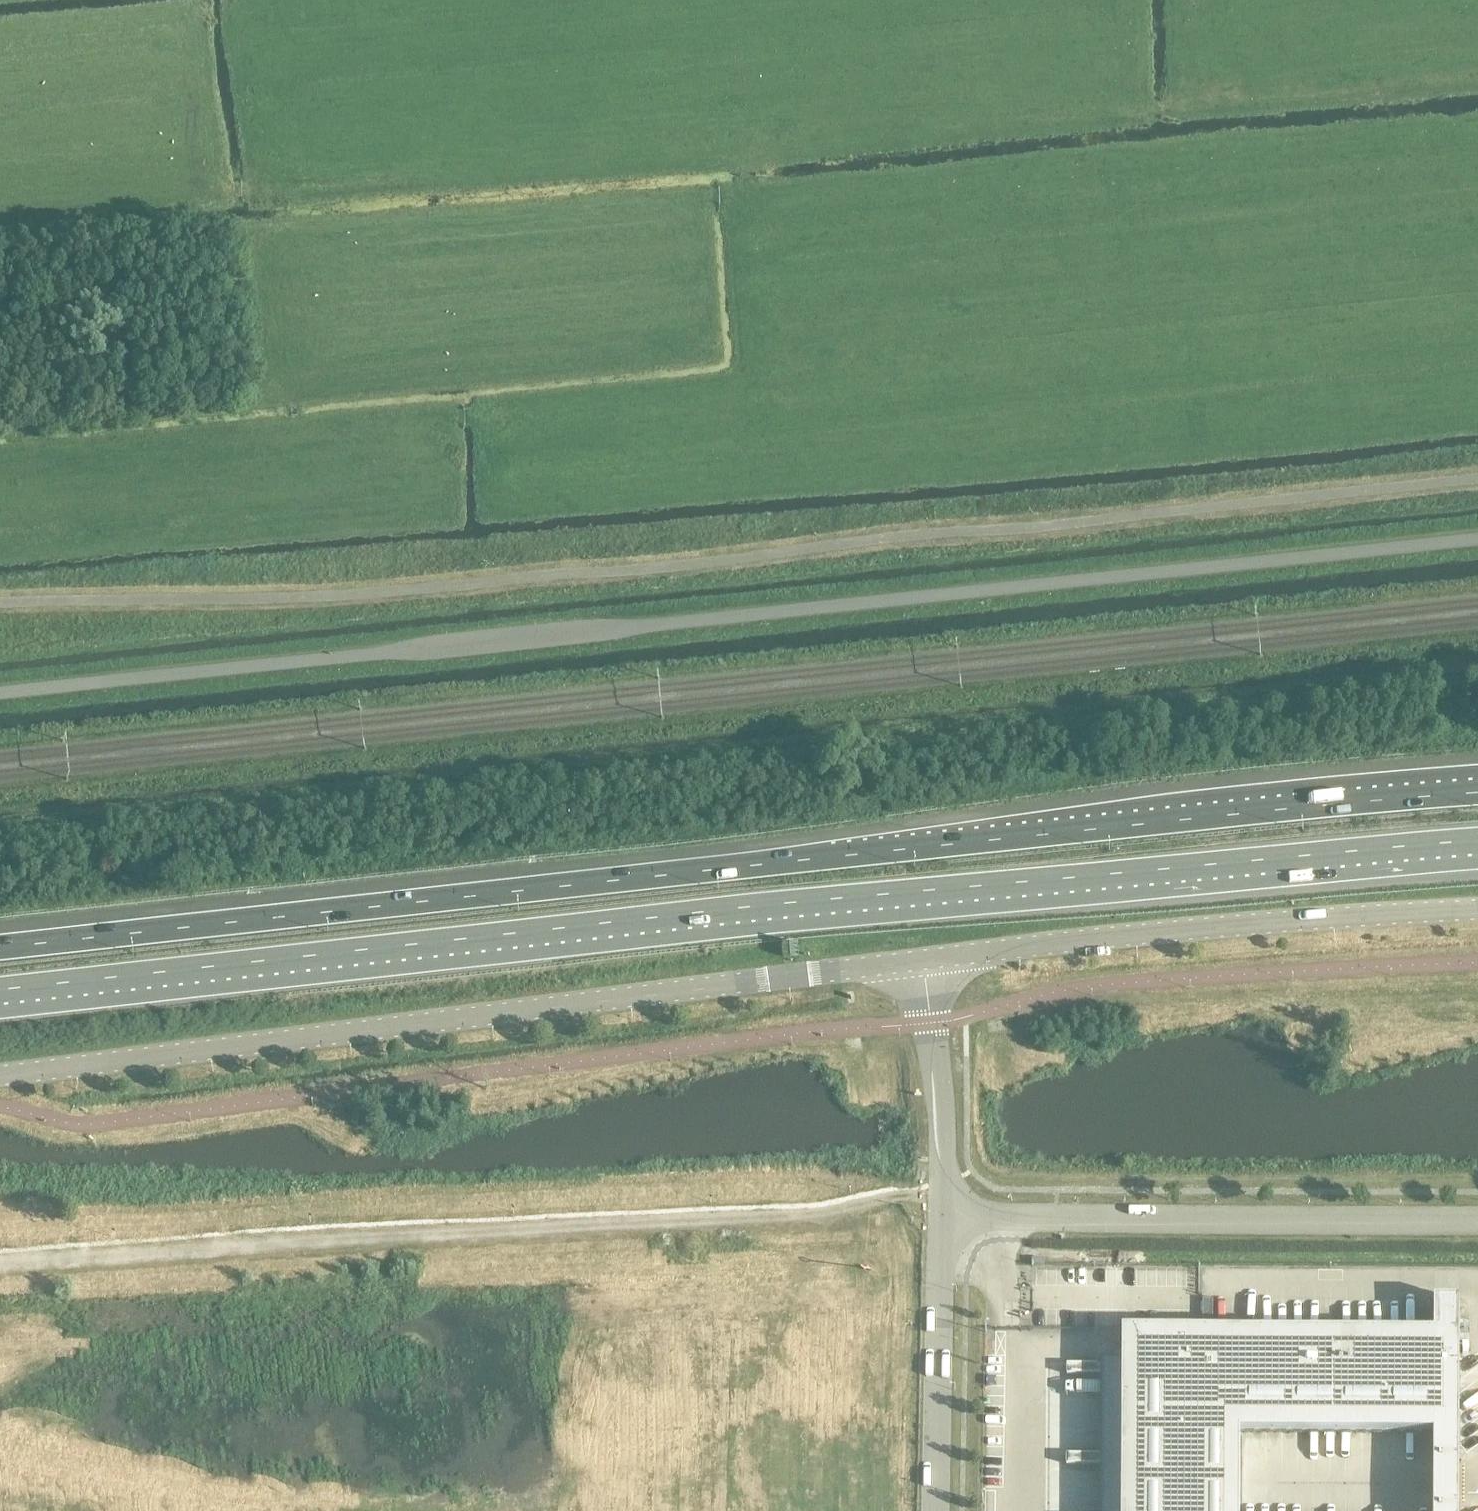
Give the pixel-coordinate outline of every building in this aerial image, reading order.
[(1122,1329),(1122,1334),(1121,1510),(1458,1510),(1458,1476),(1459,1299),(1434,1299),(1434,1330),(1122,1329)]
